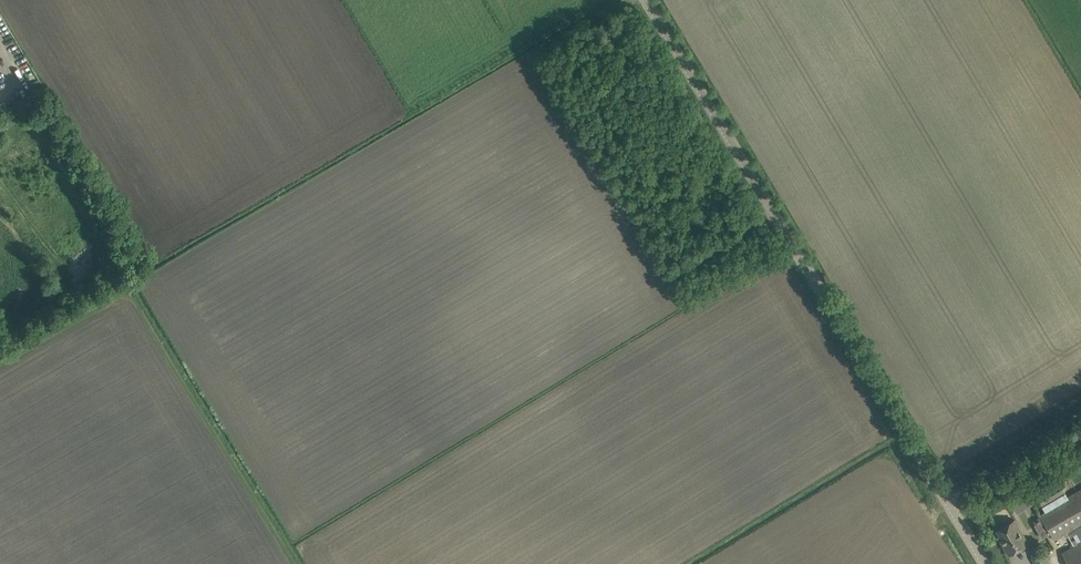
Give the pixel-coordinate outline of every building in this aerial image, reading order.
[(1040,515),(1041,516),(1043,520),(1035,524),(1034,525),(1042,538),(1051,533),(1054,539),(1067,532),(1070,537),(1077,532),(1080,539),(1080,488),(1067,496),(1044,510),(1045,512),(1040,515)] [(1027,495),(1012,505),(1015,511),(1031,501),(1027,495)] [(1003,543),(1009,554),(1028,543),(1014,519),(997,529),(1005,542),(1003,543)] [(1078,543),(1072,547),(1062,553),(1069,563),(1080,563),(1080,541),(1078,543)] [(1045,553),(1033,559),(1036,563),(1051,563),(1045,553)]
